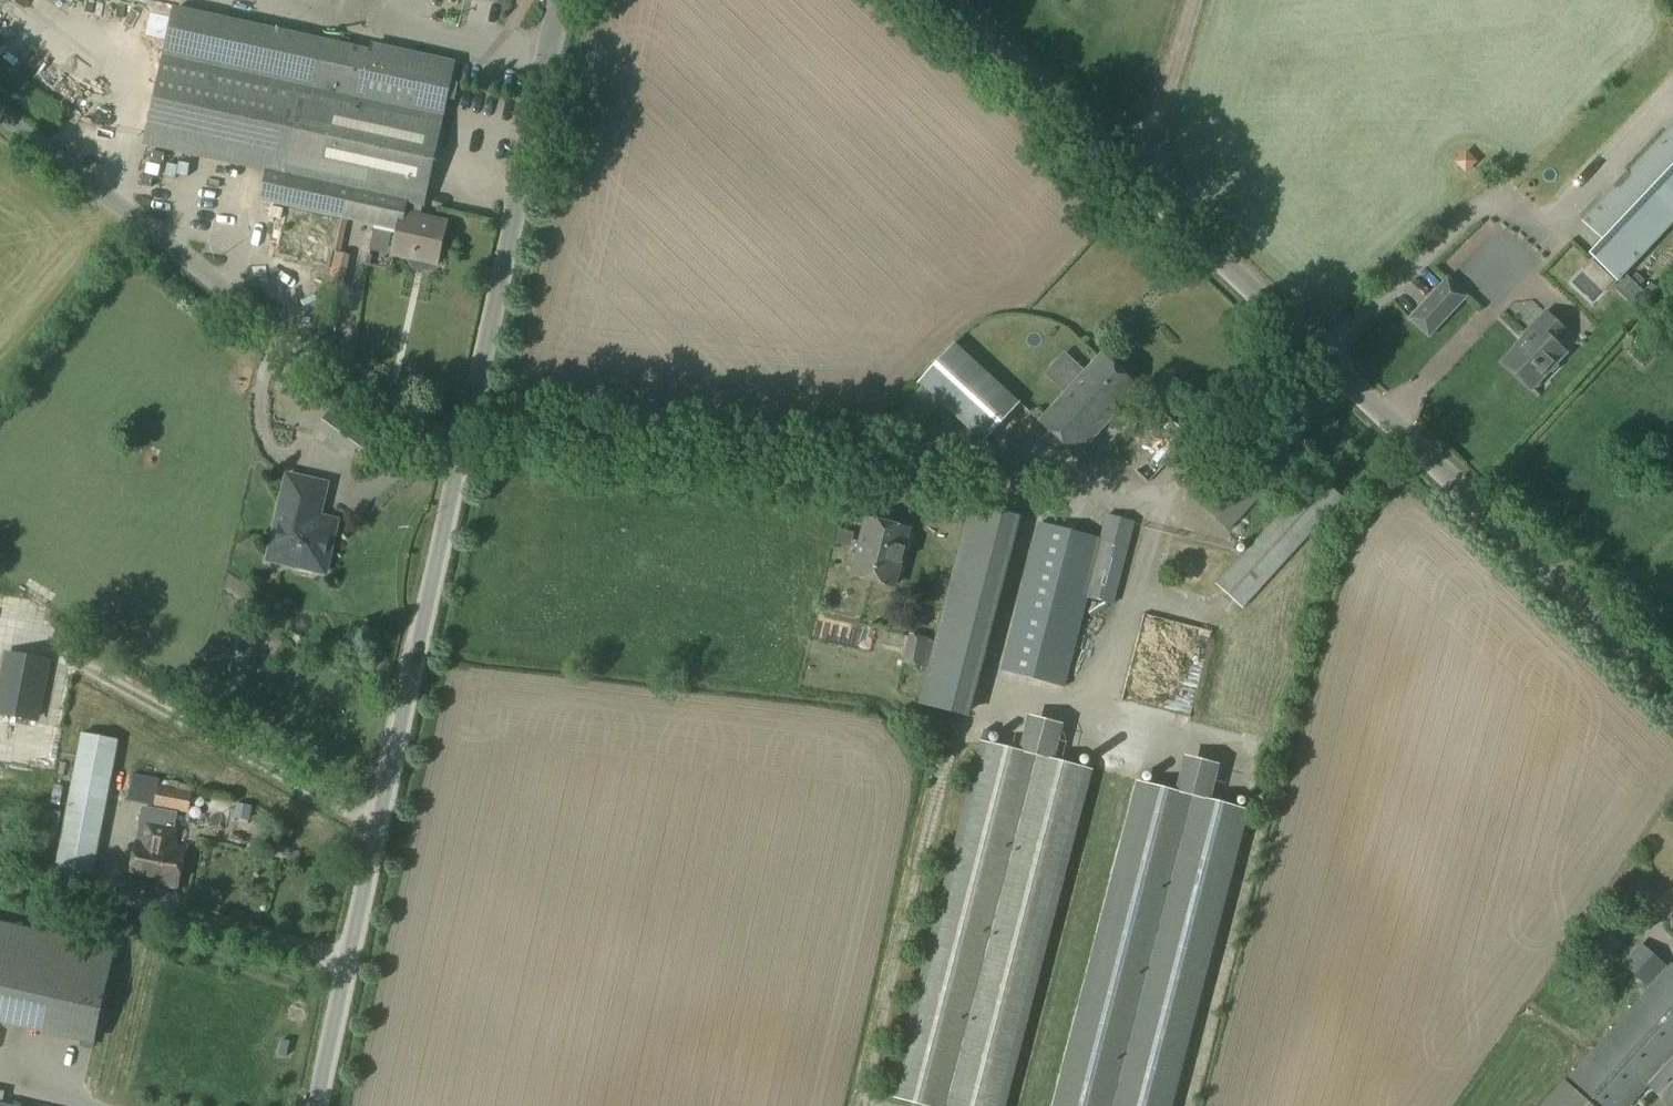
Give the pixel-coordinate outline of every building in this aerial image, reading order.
[(173,10),(145,145),(272,172),(266,201),(347,218),(354,189),(422,204),(422,205),(424,205),(454,64),(372,46),(370,53),(173,10)] [(1581,221),(1602,241),(1589,255),(1603,268),(1617,281),(1672,222),(1672,124),(1581,221)] [(354,189),(347,218),(348,218),(399,229),(398,235),(394,255),(409,258),(414,264),(427,267),(432,263),(437,264),(446,223),(419,218),(422,205),(422,204),(354,189)] [(1645,280),(1638,272),(1633,277),(1641,285),(1645,280)] [(1650,299),(1658,291),(1650,283),(1642,292),(1626,276),(1614,289),(1635,310),(1648,297),(1650,299)] [(1446,278),(1408,319),(1428,337),(1466,296),(1446,278)] [(1514,348),(1502,361),(1534,390),(1570,352),(1561,344),(1571,333),(1546,309),(1512,346),(1514,348)] [(1613,331),(1596,335),(1599,350),(1616,346),(1613,331)] [(952,345),(916,385),(981,445),(1017,405),(952,345)] [(1102,354),(1040,420),(1077,455),(1139,389),(1102,354)] [(339,407),(319,435),(358,464),(377,437),(339,407)] [(1158,407),(1116,452),(1148,482),(1191,437),(1158,407)] [(1240,464),(1201,507),(1229,534),(1268,490),(1240,464)] [(289,474),(271,543),(289,548),(285,563),(295,565),(297,571),(308,573),(314,570),(323,573),(337,521),(311,514),(320,482),(289,474)] [(1314,474),(1216,584),(1242,609),(1343,498),(1314,474)] [(1040,524),(1001,671),(1064,688),(1087,598),(1114,605),(1135,524),(1107,517),(1101,540),(1040,524)] [(863,519),(849,575),(896,587),(910,531),(863,519)] [(972,524),(973,560),(993,560),(992,546),(1015,545),(1014,522),(972,524)] [(986,572),(968,658),(994,663),(1013,577),(986,572)] [(907,632),(901,662),(921,666),(927,636),(907,632)] [(43,662),(42,666),(11,660),(11,655),(10,655),(0,705),(0,712),(0,709),(27,715),(32,715),(31,720),(33,720),(44,662),(43,662)] [(81,733),(55,868),(94,876),(120,741),(81,733)] [(891,1097),(927,1105),(1003,1105),(1090,771),(1054,762),(1059,743),(1024,734),(1019,753),(983,743),(891,1097)] [(156,787),(160,771),(128,764),(124,779),(156,787)] [(1055,1105),(1170,1105),(1246,813),(1210,804),(1215,784),(1180,775),(1175,795),(1138,785),(1055,1105)] [(157,785),(153,807),(187,814),(192,792),(176,789),(178,782),(168,780),(167,787),(157,785)] [(237,802),(234,815),(248,818),(250,805),(237,802)] [(136,840),(129,881),(178,889),(185,847),(174,846),(176,828),(172,828),(174,814),(142,809),(137,840),(136,840)] [(0,949),(0,1014),(94,1036),(114,949),(28,930),(5,925),(0,949)] [(1642,944),(1622,965),(1649,989),(1668,968),(1642,944)] [(1668,968),(1649,989),(1587,1057),(1576,1070),(1544,1105),(1628,1105),(1644,1087),(1672,1055),(1672,967),(1670,965),(1668,968)] [(1644,1087),(1666,1105),(1672,1105),(1672,1055),(1644,1087)]
